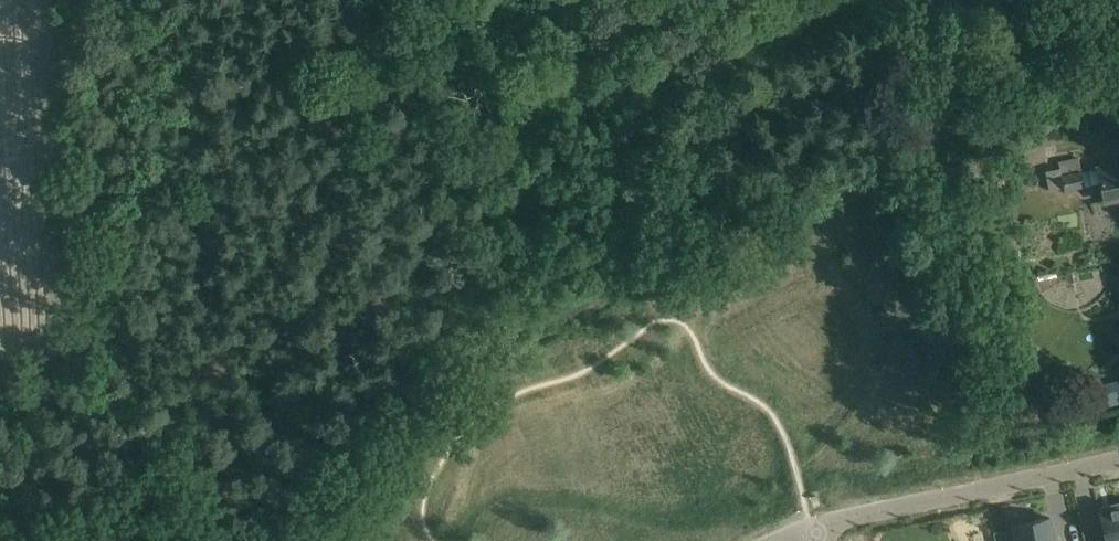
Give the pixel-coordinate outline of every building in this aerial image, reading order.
[(1118,199),(1118,168),(1118,163),(1096,168),(1104,202),(1118,199)] [(1042,172),(1046,189),(1060,186),(1056,169),(1042,172)] [(1061,175),(1064,188),(1065,190),(1085,186),(1082,171),(1061,175)] [(1017,220),(1013,194),(999,197),(1001,207),(1007,206),(1010,222),(1017,220)] [(1104,407),(1118,404),(1118,380),(1099,385),(1104,407)] [(1097,510),(1104,540),(1118,540),(1118,505),(1097,510)] [(1013,526),(1016,540),(1055,540),(1050,518),(1013,526)] [(972,533),(974,540),(989,540),(986,529),(972,533)]
